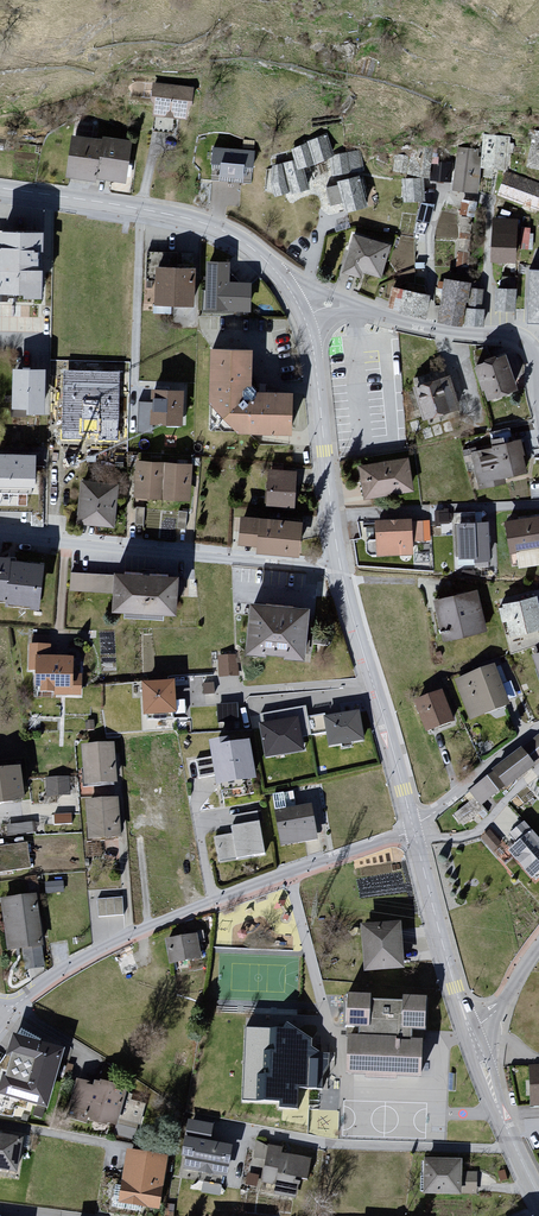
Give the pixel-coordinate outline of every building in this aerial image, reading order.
[(200,86),(156,82),(153,117),(193,121),(194,108),(199,104),(200,86)] [(528,168),(538,169),(538,131),(531,130),(528,168)] [(334,155),(327,133),(307,141),(307,143),(315,165),(329,159),(335,156),(334,155)] [(134,142),(74,135),(70,178),(130,184),(134,142)] [(510,139),(484,135),(484,168),(510,169),(510,139)] [(307,143),(291,149),(294,160),(298,170),(304,168),(315,165),(307,143)] [(483,150),(458,148),(454,190),(480,192),(483,150)] [(258,153),(214,149),(213,168),(224,169),(223,181),(248,183),(248,174),(257,175),(258,153)] [(365,171),(360,149),(334,155),(335,156),(329,159),(332,176),(365,171)] [(453,163),(434,153),(432,181),(452,182),(453,163)] [(395,156),(394,171),(409,173),(410,162),(406,161),(403,157),(395,156)] [(410,175),(431,178),(433,164),(427,158),(412,161),(410,175)] [(294,160),(282,163),(289,191),(291,191),(292,194),(310,190),(304,168),(298,170),(294,160)] [(282,163),(272,166),(271,183),(275,197),(290,193),(289,191),(282,163)] [(497,195),(538,211),(538,210),(538,185),(506,172),(497,195)] [(344,205),(346,214),(369,209),(361,177),(339,182),(340,187),(327,190),(331,208),(344,205)] [(426,199),(425,178),(403,179),(404,200),(426,199)] [(476,213),(478,198),(463,197),(462,212),(476,213)] [(418,217),(430,220),(434,205),(422,201),(418,217)] [(519,222),(495,221),(494,263),(518,263),(519,222)] [(531,223),(521,223),(521,245),(530,245),(531,223)] [(47,295),(49,232),(2,230),(0,274),(0,293),(47,295)] [(365,273),(383,278),(391,247),(353,237),(345,267),(350,269),(348,275),(364,279),(365,273)] [(208,312),(256,314),(258,284),(233,283),(234,266),(210,265),(208,312)] [(159,303),(200,304),(201,269),(160,267),(159,303)] [(470,280),(444,276),(437,320),(463,324),(470,280)] [(516,285),(497,284),(496,308),(515,309),(516,285)] [(388,307),(425,315),(430,293),(393,285),(388,307)] [(471,287),(469,306),(481,307),(483,289),(471,287)] [(481,307),(469,306),(467,306),(465,324),(483,326),(485,308),(481,307)] [(217,347),(215,430),(298,433),(299,391),(259,390),(260,348),(217,347)] [(509,356),(477,366),(485,392),(488,391),(491,400),(520,390),(509,356)] [(33,419),(48,419),(50,370),(17,369),(16,408),(29,408),(29,414),(34,414),(33,419)] [(450,376),(417,386),(428,422),(461,411),(450,376)] [(155,424),(187,426),(188,391),(156,389),(155,424)] [(505,480),(529,475),(521,442),(494,448),(495,453),(472,458),(481,494),(507,488),(505,480)] [(40,486),(41,454),(0,454),(0,486),(40,486)] [(410,458),(360,466),(366,500),(416,491),(410,458)] [(192,503),(195,465),(139,460),(136,498),(192,503)] [(270,508),(296,510),(300,475),(274,472),(270,508)] [(78,526),(118,529),(121,485),(91,483),(90,491),(81,491),(78,526)] [(457,511),(458,522),(484,521),(483,510),(457,511)] [(188,514),(179,513),(178,531),(187,531),(188,514)] [(260,554),(305,558),(308,522),(245,517),(242,545),(261,547),(260,554)] [(376,519),(377,555),(415,553),(414,540),(432,539),(431,517),(376,519)] [(538,555),(538,517),(506,523),(513,560),(538,555)] [(492,563),(490,524),(457,526),(459,560),(474,559),(474,565),(492,563)] [(15,557),(0,555),(0,601),(10,602),(9,607),(44,610),(49,565),(14,562),(15,557)] [(73,574),(72,592),(119,595),(118,612),(184,616),(186,575),(120,572),(120,577),(73,574)] [(434,601),(445,644),(489,633),(478,590),(434,601)] [(538,596),(498,609),(512,656),(538,647),(538,596)] [(315,609),(256,603),(251,650),(310,657),(315,609)] [(52,639),(31,638),(30,672),(40,673),(39,698),(83,700),(84,689),(77,689),(78,661),(51,660),(52,639)] [(236,656),(218,657),(219,680),(237,679),(236,656)] [(499,668),(455,683),(469,723),(512,708),(499,668)] [(178,682),(144,685),(147,718),(180,715),(178,682)] [(457,723),(444,692),(416,704),(429,734),(457,723)] [(359,709),(323,716),(329,746),(365,740),(359,709)] [(298,716),(259,722),(266,758),(305,750),(298,716)] [(220,785),(265,777),(258,739),(234,743),(233,736),(212,740),(220,785)] [(538,766),(538,739),(496,774),(508,790),(538,766)] [(116,745),(83,748),(87,788),(120,784),(116,745)] [(28,803),(24,769),(0,773),(0,807),(28,803)] [(484,807),(508,790),(496,774),(469,793),(476,802),(481,809),(484,807)] [(70,779),(49,780),(50,799),(71,798),(70,779)] [(273,797),(283,849),(321,841),(314,807),(299,810),(296,792),(273,797)] [(89,802),(91,842),(124,840),(121,799),(89,802)] [(481,809),(476,802),(456,816),(464,828),(487,811),(484,807),(481,809)] [(215,838),(220,866),(272,855),(264,814),(234,820),(237,834),(215,838)] [(538,882),(538,837),(527,823),(510,837),(519,847),(512,854),(537,883),(538,882)] [(492,829),(482,837),(494,850),(503,842),(492,829)] [(0,848),(0,875),(31,872),(28,845),(0,848)] [(39,896),(3,901),(9,953),(46,949),(39,896)] [(99,921),(125,919),(124,900),(98,902),(99,921)] [(366,925),(369,975),(407,973),(404,923),(366,925)] [(200,936),(167,942),(171,967),(204,961),(200,936)] [(347,1077),(427,1081),(431,1003),(351,999),(347,1077)] [(310,1042),(247,1034),(238,1106),(302,1113),(310,1042)] [(17,1038),(0,1097),(51,1111),(68,1052),(17,1038)] [(69,1120),(119,1132),(128,1093),(78,1081),(69,1120)] [(187,1172),(231,1180),(236,1150),(212,1146),(216,1127),(187,1122),(183,1148),(187,1149),(185,1160),(189,1161),(187,1172)] [(0,1137),(0,1173),(19,1177),(25,1141),(0,1137)] [(309,1185),(313,1160),(284,1156),(285,1147),(256,1142),(252,1167),(283,1171),(282,1181),(309,1185)] [(169,1160),(129,1154),(121,1206),(161,1212),(169,1160)] [(464,1174),(464,1160),(423,1160),(422,1197),(478,1197),(478,1174),(464,1174)] [(258,1186),(260,1172),(248,1170),(246,1185),(258,1186)]
